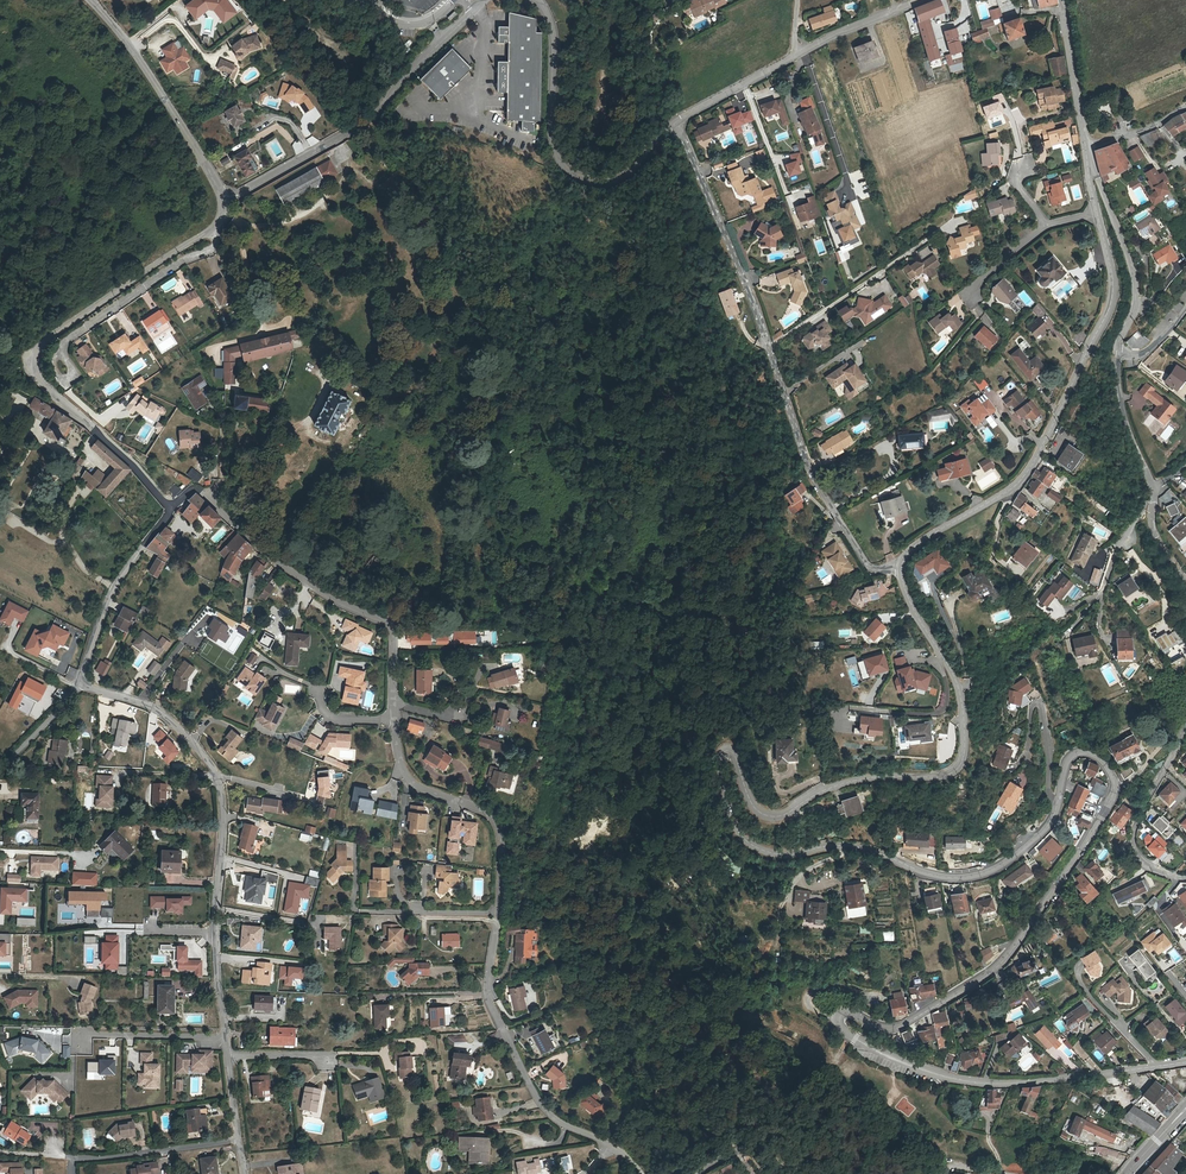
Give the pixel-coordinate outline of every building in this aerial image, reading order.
[(184,5),(193,16),(206,6),(208,8),(213,9),(223,22),(240,9),(236,5),(237,5),(233,0),(191,0),(184,5)] [(722,0),(693,0),(689,2),(694,12),(694,13),(700,10),(701,13),(704,11),(714,7),(715,8),(723,4),(721,0),(722,0)] [(928,17),(944,11),(940,0),(937,0),(915,8),(918,20),(918,22),(927,52),(937,49),(928,17)] [(694,12),(689,2),(684,5),(688,15),(694,12)] [(823,7),(825,14),(809,19),(813,29),(827,23),(827,22),(836,19),(833,11),(831,4),(823,7)] [(999,8),(993,11),(996,19),(1002,17),(999,8)] [(911,34),(917,32),(914,23),(917,22),(913,10),(905,12),(911,34)] [(454,12),(447,17),(450,20),(456,14),(454,12)] [(537,18),(508,12),(508,25),(498,25),(497,42),(507,42),(507,61),(497,61),(496,92),(506,92),(506,120),(520,120),(520,131),(533,131),(533,121),(539,121),(541,32),(536,32),(537,18)] [(1005,30),(1002,30),(1005,38),(1007,37),(1008,40),(1025,34),(1020,17),(1003,23),(1005,30)] [(987,28),(995,25),(993,20),(993,18),(980,23),(983,30),(987,28)] [(944,32),(950,54),(962,51),(960,45),(956,28),(944,32)] [(983,30),(977,31),(979,37),(989,34),(987,28),(983,30)] [(979,37),(977,31),(971,34),(973,40),(973,41),(980,39),(979,37)] [(231,46),(237,53),(236,53),(236,54),(235,55),(236,55),(236,56),(236,57),(236,58),(237,58),(237,59),(238,59),(239,59),(240,59),(241,59),(242,58),(243,58),(243,57),(243,56),(243,55),(243,54),(243,53),(242,53),(249,48),(248,47),(264,44),(262,33),(247,36),(246,36),(231,46)] [(859,61),(877,54),(872,40),(854,47),(859,61)] [(177,50),(172,42),(166,46),(171,54),(168,56),(162,59),(168,70),(173,68),(174,67),(178,68),(183,65),(184,61),(189,57),(182,47),(177,50)] [(451,47),(418,79),(438,99),(470,68),(451,47)] [(937,49),(927,52),(929,60),(939,57),(937,49)] [(1049,59),(1053,77),(1067,74),(1063,57),(1049,59)] [(217,67),(231,73),(233,70),(236,71),(237,67),(234,66),(235,65),(221,58),(217,67)] [(174,67),(173,68),(177,73),(187,67),(184,61),(183,65),(178,68),(174,67)] [(293,85),(283,82),(278,98),(285,100),(289,104),(292,100),(297,104),(297,103),(299,104),(305,114),(315,108),(308,97),(305,94),(305,93),(299,87),(297,88),(293,85)] [(1040,107),(1042,106),(1048,105),(1049,109),(1050,110),(1056,108),(1056,107),(1055,103),(1058,102),(1064,101),(1061,89),(1054,90),(1053,87),(1036,91),(1040,107)] [(263,102),(267,93),(263,91),(258,100),(263,102)] [(789,124),(781,100),(761,106),(764,117),(779,113),(783,126),(789,124)] [(801,106),(803,110),(810,107),(812,106),(810,102),(801,106)] [(242,111),(241,109),(238,105),(227,111),(235,126),(246,120),(244,116),(243,114),(242,115),(240,112),(242,111)] [(798,113),(802,124),(807,125),(810,133),(811,132),(818,129),(819,129),(810,107),(803,110),(798,113)] [(734,108),(726,111),(734,135),(743,132),(740,125),(754,120),(750,110),(742,113),(741,111),(736,113),(734,108)] [(1181,129),(1185,127),(1185,123),(1185,120),(1185,119),(1185,112),(1184,112),(1173,118),(1163,126),(1171,135),(1177,131),(1181,129)] [(728,125),(724,127),(719,116),(695,127),(697,131),(701,140),(702,142),(730,129),(728,125)] [(1053,120),(1042,123),(1044,129),(1042,129),(1043,132),(1045,141),(1046,147),(1047,147),(1053,146),(1052,143),(1061,141),(1062,143),(1068,141),(1071,140),(1067,129),(1067,127),(1055,131),(1054,126),(1055,126),(1053,120)] [(994,123),(996,131),(1005,129),(1003,121),(994,123)] [(992,132),(996,131),(994,123),(986,125),(989,133),(992,132)] [(1044,129),(1042,123),(1031,126),(1033,134),(1043,132),(1042,129),(1044,129)] [(822,142),(818,129),(811,132),(815,144),(822,142)] [(1158,129),(1146,134),(1153,143),(1164,138),(1158,129)] [(1148,146),(1153,143),(1146,134),(1140,136),(1148,146)] [(987,154),(984,154),(985,166),(998,164),(997,153),(1000,152),(999,142),(986,144),(987,154)] [(251,145),(253,151),(260,149),(258,143),(251,145)] [(1117,143),(1102,148),(1115,169),(1118,175),(1131,166),(1117,143)] [(1100,173),(1101,175),(1106,173),(1115,169),(1102,148),(1096,151),(1096,154),(1097,160),(1100,173)] [(1138,148),(1130,154),(1135,162),(1144,157),(1138,148)] [(253,158),(248,149),(236,156),(246,175),(255,171),(249,160),(253,158)] [(800,151),(790,154),(793,162),(785,165),(789,176),(801,172),(799,163),(803,162),(800,151)] [(228,156),(222,159),(225,165),(231,161),(228,156)] [(324,181),(337,174),(330,161),(317,168),(324,181)] [(737,162),(726,166),(736,193),(741,196),(748,194),(754,196),(757,204),(751,206),(754,214),(765,210),(765,202),(776,198),(772,186),(762,189),(757,175),(750,178),(749,173),(745,175),(741,166),(739,166),(737,162)] [(317,168),(310,172),(317,185),(324,181),(317,168)] [(1157,192),(1148,197),(1152,204),(1153,205),(1162,200),(1160,196),(1168,191),(1163,183),(1165,182),(1161,175),(1159,176),(1155,168),(1146,173),(1157,192)] [(293,199),(317,185),(310,172),(286,186),(293,199)] [(1140,183),(1138,178),(1129,183),(1130,185),(1131,188),(1140,183)] [(1053,196),(1051,196),(1050,196),(1053,206),(1062,204),(1061,202),(1067,201),(1065,194),(1064,194),(1060,179),(1045,183),(1047,191),(1052,190),(1052,193),(1053,196)] [(286,186),(276,191),(283,204),(293,199),(286,186)] [(965,200),(978,196),(975,188),(964,195),(965,200)] [(855,230),(862,227),(856,213),(853,214),(852,213),(855,212),(851,201),(845,204),(843,209),(840,208),(838,208),(837,205),(838,203),(836,199),(837,198),(833,190),(826,194),(825,197),(822,198),(827,209),(825,210),(828,216),(832,215),(834,220),(838,218),(841,224),(843,224),(844,227),(837,230),(843,244),(858,239),(855,230)] [(818,210),(813,195),(806,198),(807,202),(798,205),(799,207),(795,209),(798,219),(804,217),(804,218),(812,216),(811,213),(818,210)] [(1009,211),(1010,214),(1015,213),(1010,199),(1005,201),(1004,198),(986,204),(990,217),(1006,211),(1009,211)] [(1151,217),(1136,226),(1144,239),(1159,229),(1151,217)] [(753,233),(760,240),(761,239),(764,241),(762,242),(762,248),(774,248),(774,240),(781,237),(775,226),(768,230),(760,224),(753,233)] [(950,236),(947,243),(948,244),(949,248),(956,246),(956,247),(964,245),(963,241),(972,239),(971,234),(969,228),(968,225),(959,227),(961,235),(957,236),(956,237),(954,237),(950,236)] [(957,253),(956,247),(956,246),(949,248),(951,255),(957,253)] [(1155,257),(1161,267),(1169,262),(1171,265),(1178,260),(1170,247),(1155,257)] [(841,262),(838,251),(833,253),(837,263),(841,262)] [(902,267),(908,276),(914,272),(915,274),(919,271),(925,272),(928,271),(931,276),(935,273),(932,268),(938,264),(933,255),(921,262),(915,261),(910,265),(908,263),(902,267)] [(1041,285),(1045,285),(1047,283),(1052,289),(1065,278),(1065,279),(1068,276),(1065,272),(1064,273),(1052,257),(1037,270),(1042,276),(1039,279),(1039,282),(1041,285)] [(795,291),(794,294),(793,297),(793,299),(800,302),(802,301),(806,293),(798,273),(792,275),(791,270),(775,276),(780,287),(790,283),(791,286),(794,286),(795,291)] [(993,292),(1000,300),(1005,297),(1009,302),(1007,303),(1015,314),(1019,310),(1012,301),(1017,296),(1003,279),(993,287),(993,292)] [(218,286),(217,284),(208,289),(212,296),(215,295),(222,305),(234,298),(224,282),(218,286)] [(736,311),(729,288),(718,292),(725,315),(736,311)] [(191,294),(190,293),(172,303),(179,315),(198,305),(199,307),(202,305),(195,292),(191,294)] [(844,322),(853,317),(860,318),(865,326),(894,307),(885,293),(872,301),(870,301),(870,299),(857,297),(855,306),(856,307),(851,308),(848,309),(847,306),(838,311),(844,322)] [(909,294),(905,297),(910,304),(914,302),(909,294)] [(957,295),(950,300),(953,304),(960,299),(957,295)] [(902,296),(898,298),(904,307),(908,305),(902,296)] [(1178,315),(1184,308),(1177,302),(1171,309),(1178,315)] [(148,314),(144,317),(146,320),(142,322),(148,332),(165,321),(161,315),(158,311),(158,310),(149,316),(148,314)] [(1045,322),(1037,313),(1025,324),(1032,333),(1045,322)] [(928,324),(935,333),(943,327),(945,328),(948,326),(953,331),(960,325),(953,316),(950,319),(947,315),(941,319),(938,316),(928,324)] [(146,320),(144,317),(138,321),(148,336),(150,335),(152,338),(169,328),(165,321),(148,332),(142,322),(146,320)] [(809,347),(814,344),(814,343),(819,344),(820,343),(823,348),(828,344),(825,339),(827,338),(825,334),(829,330),(823,321),(814,328),(815,330),(811,333),(809,333),(803,337),(802,340),(805,345),(806,343),(809,347)] [(946,337),(953,331),(948,326),(945,328),(943,327),(935,333),(939,338),(944,334),(946,337)] [(974,337),(982,343),(982,342),(988,347),(990,348),(997,339),(982,327),(974,337)] [(1078,329),(1073,338),(1083,344),(1088,334),(1078,329)] [(1136,330),(1126,342),(1132,347),(1141,347),(1148,340),(1136,330)] [(781,331),(772,337),(774,342),(784,335),(781,331)] [(125,333),(110,343),(116,353),(123,349),(127,355),(139,347),(144,353),(150,349),(139,334),(131,340),(125,333)] [(274,338),(268,339),(271,354),(292,349),(290,339),(289,334),(278,337),(274,338)] [(244,360),(271,354),(268,339),(262,341),(264,351),(243,356),(244,360)] [(264,351),(262,341),(225,350),(224,352),(224,383),(234,382),(234,377),(235,377),(236,363),(234,363),(234,358),(242,356),(243,356),(264,351)] [(93,357),(93,355),(85,344),(77,351),(80,356),(78,357),(84,366),(85,366),(85,368),(87,370),(91,371),(92,370),(98,371),(98,370),(99,369),(102,374),(109,369),(101,358),(100,358),(93,357)] [(1012,355),(1022,368),(1030,362),(1020,349),(1012,355)] [(1046,370),(1036,357),(1030,362),(1022,368),(1031,379),(1035,375),(1037,377),(1046,370)] [(844,367),(842,365),(826,376),(827,378),(843,368),(844,367)] [(1183,372),(1173,365),(1162,378),(1172,386),(1183,372)] [(860,382),(848,366),(845,368),(844,367),(843,368),(827,378),(833,386),(842,380),(843,381),(849,390),(860,382)] [(214,377),(223,377),(223,367),(214,368),(214,377)] [(135,387),(145,381),(141,375),(131,381),(135,387)] [(205,384),(200,376),(182,388),(195,409),(205,402),(197,389),(205,384)] [(987,384),(982,378),(975,383),(980,390),(987,384)] [(1023,386),(1030,396),(1033,394),(1025,384),(1023,386)] [(1146,398),(1147,397),(1151,391),(1153,389),(1146,384),(1139,393),(1146,398)] [(318,428),(328,433),(329,432),(333,434),(340,423),(341,423),(344,422),(346,417),(346,413),(344,413),(351,400),(332,391),(331,391),(330,392),(314,425),(319,427),(318,428)] [(1013,404),(1018,410),(1017,411),(1022,417),(1032,410),(1019,391),(1006,401),(1009,407),(1013,404)] [(1147,397),(1152,402),(1157,395),(1151,391),(1147,397)] [(142,409),(145,411),(151,415),(152,418),(155,419),(159,412),(160,410),(156,407),(157,404),(158,404),(152,400),(150,404),(139,394),(128,406),(134,412),(137,408),(138,407),(140,409),(142,409)] [(1157,395),(1152,402),(1158,406),(1152,414),(1158,419),(1164,424),(1175,410),(1157,395)] [(236,396),(234,408),(267,412),(269,400),(236,396)] [(51,419),(57,410),(35,397),(29,406),(51,419)] [(997,409),(989,398),(981,404),(977,399),(972,403),(969,400),(961,406),(966,413),(970,410),(974,416),(970,418),(975,425),(981,421),(980,419),(984,416),(988,413),(989,415),(997,409)] [(1134,399),(1128,401),(1132,411),(1138,409),(1134,399)] [(164,407),(158,404),(157,404),(156,407),(160,410),(159,412),(161,413),(163,412),(164,409),(164,407)] [(960,421),(949,408),(929,414),(930,421),(949,418),(955,425),(960,421)] [(57,410),(51,419),(44,432),(58,440),(61,435),(63,437),(73,420),(57,410)] [(156,431),(159,432),(163,425),(158,421),(155,426),(158,428),(156,431)] [(179,430),(180,443),(189,443),(190,446),(200,445),(199,433),(193,433),(189,433),(189,430),(179,430)] [(842,434),(841,433),(825,442),(825,443),(821,445),(826,455),(830,452),(831,453),(839,448),(847,444),(847,443),(850,441),(845,432),(842,434)] [(61,435),(58,440),(63,444),(67,439),(63,437),(61,435)] [(922,435),(899,435),(899,447),(922,446),(922,435)] [(116,468),(124,475),(130,469),(97,440),(92,446),(116,468)] [(1080,456),(1068,447),(1057,461),(1070,470),(1080,456)] [(76,463),(79,466),(85,457),(81,455),(76,463)] [(948,468),(939,470),(941,479),(961,474),(962,477),(970,475),(966,459),(947,463),(948,468)] [(987,462),(985,460),(981,464),(986,470),(992,466),(995,464),(992,459),(987,462)] [(1053,481),(1057,475),(1053,472),(1056,468),(1051,464),(1048,468),(1047,468),(1043,474),(1053,481)] [(116,486),(124,475),(116,468),(108,478),(107,479),(116,486)] [(1053,481),(1043,474),(1036,469),(1035,472),(1032,475),(1037,479),(1045,484),(1049,487),(1053,481)] [(82,476),(89,481),(93,476),(86,470),(82,476)] [(93,476),(89,481),(106,496),(107,496),(116,486),(107,479),(108,478),(98,470),(93,476)] [(188,483),(192,480),(179,473),(176,479),(186,484),(187,485),(188,483)] [(1029,491),(1037,496),(1045,484),(1037,479),(1035,483),(1033,481),(1030,485),(1032,486),(1029,491)] [(806,488),(803,484),(790,491),(795,501),(793,503),(797,510),(807,504),(805,500),(803,497),(805,496),(803,491),(806,488)] [(1048,495),(1058,502),(1062,496),(1053,490),(1048,495)] [(191,503),(188,507),(182,514),(191,522),(208,505),(196,493),(188,500),(191,503)] [(1013,503),(1021,509),(1026,503),(1028,500),(1019,493),(1016,499),(1013,503)] [(903,498),(895,500),(885,502),(888,517),(893,516),(892,514),(900,513),(901,514),(907,513),(904,498),(903,498)] [(1037,512),(1026,503),(1021,509),(1032,517),(1037,512)] [(1096,506),(1104,512),(1106,509),(1099,503),(1096,506)] [(1175,503),(1166,507),(1171,517),(1179,514),(1175,503)] [(200,515),(212,526),(220,517),(209,506),(200,515)] [(1021,514),(1013,508),(1008,516),(1015,521),(1021,514)] [(1168,531),(1178,542),(1185,535),(1185,517),(1185,516),(1168,531)] [(160,535),(170,543),(172,544),(176,539),(176,536),(173,534),(173,533),(166,528),(160,535)] [(170,543),(160,535),(159,533),(146,548),(148,549),(159,554),(149,572),(153,574),(152,575),(154,576),(155,575),(157,576),(167,560),(171,555),(164,550),(170,543)] [(228,581),(237,587),(239,584),(230,579),(240,560),(252,547),(237,534),(226,546),(225,545),(219,552),(226,559),(222,566),(223,566),(220,573),(228,581)] [(1085,534),(1084,538),(1096,544),(1097,540),(1085,534)] [(1178,542),(1181,546),(1185,543),(1185,535),(1178,542)] [(1096,544),(1084,538),(1072,561),(1083,567),(1090,554),(1096,544)] [(1012,557),(1017,561),(1019,559),(1025,564),(1030,557),(1031,558),(1037,551),(1025,541),(1012,557)] [(827,559),(834,574),(841,571),(843,574),(849,571),(845,563),(843,564),(837,554),(839,553),(835,544),(825,549),(830,558),(827,559)] [(938,548),(915,563),(922,574),(932,567),(937,576),(951,567),(938,548)] [(821,551),(834,578),(843,574),(841,571),(834,574),(827,559),(830,558),(825,549),(821,551)] [(841,552),(839,553),(837,554),(843,564),(845,563),(846,562),(841,552)] [(1025,567),(1031,558),(1030,557),(1025,564),(1019,559),(1017,561),(1025,567)] [(248,571),(245,594),(252,595),(256,578),(264,567),(258,563),(256,561),(253,566),(251,569),(249,572),(248,571)] [(964,595),(965,596),(967,596),(968,596),(969,596),(970,596),(971,596),(972,595),(972,594),(973,594),(973,592),(973,591),(973,590),(986,584),(977,568),(967,574),(965,570),(957,575),(964,588),(963,588),(963,589),(963,590),(962,590),(962,591),(963,592),(963,593),(963,594),(964,595)] [(1091,581),(1097,583),(1102,571),(1095,569),(1091,581)] [(1118,586),(1124,595),(1137,587),(1127,574),(1110,586),(1113,590),(1118,586)] [(1054,582),(1049,589),(1048,588),(1039,599),(1041,601),(1046,606),(1052,599),(1052,594),(1054,594),(1057,596),(1061,592),(1061,593),(1065,592),(1072,583),(1064,576),(1057,584),(1054,582)] [(861,606),(864,602),(889,593),(882,581),(866,588),(867,590),(862,591),(860,590),(852,600),(861,606)] [(274,588),(268,584),(265,588),(260,595),(267,599),(274,588)] [(252,595),(245,594),(245,600),(251,602),(254,596),(252,595)] [(804,595),(806,603),(813,601),(812,594),(804,595)] [(9,600),(0,619),(0,620),(10,624),(14,617),(25,622),(31,610),(9,600)] [(121,617),(116,627),(126,633),(133,621),(131,620),(132,618),(131,618),(132,615),(135,617),(137,614),(124,607),(119,616),(121,617)] [(147,617),(150,611),(142,607),(139,613),(147,617)] [(209,626),(215,629),(213,632),(212,631),(209,636),(215,640),(217,637),(224,641),(229,634),(226,631),(230,626),(215,617),(209,626)] [(349,630),(352,631),(349,633),(348,633),(343,644),(351,648),(354,642),(362,636),(363,637),(369,640),(373,631),(358,625),(359,624),(347,618),(343,627),(349,630)] [(864,632),(873,639),(881,631),(885,626),(876,619),(864,632)] [(37,657),(42,648),(48,646),(54,644),(58,647),(60,644),(64,646),(70,635),(56,628),(54,634),(50,632),(43,634),(36,630),(26,650),(37,657)] [(496,644),(496,630),(485,630),(485,637),(477,637),(477,640),(487,640),(487,644),(496,644)] [(406,631),(406,643),(431,643),(431,631),(406,631)] [(476,643),(476,631),(436,631),(436,644),(451,643),(451,644),(476,643)] [(884,634),(881,631),(873,639),(877,643),(884,634)] [(132,644),(140,651),(144,647),(156,657),(163,649),(143,632),(132,644)] [(309,635),(288,634),(286,666),(297,666),(299,645),(308,646),(309,635)] [(1171,634),(1168,636),(1166,634),(1156,639),(1163,650),(1176,643),(1171,634)] [(351,648),(355,650),(359,641),(362,639),(368,642),(369,640),(363,637),(362,636),(354,642),(351,648)] [(1074,639),(1076,654),(1088,652),(1089,656),(1096,655),(1093,636),(1074,639)] [(1130,657),(1130,638),(1117,638),(1117,657),(1130,657)] [(254,654),(248,663),(255,667),(260,658),(254,654)] [(888,671),(883,656),(865,661),(870,676),(888,671)] [(855,657),(847,659),(848,665),(856,663),(855,657)] [(915,685),(919,685),(928,687),(931,675),(917,672),(912,673),(910,667),(908,668),(905,657),(895,660),(898,671),(897,671),(900,678),(897,679),(895,682),(899,693),(904,692),(903,690),(908,689),(909,690),(916,688),(915,685)] [(103,662),(101,661),(97,670),(107,674),(113,662),(105,658),(103,662)] [(149,669),(155,674),(163,664),(157,660),(149,669)] [(173,689),(185,690),(185,678),(187,678),(194,668),(185,661),(177,670),(179,671),(174,677),(173,689)] [(870,676),(865,661),(858,663),(863,678),(870,676)] [(69,666),(64,677),(74,681),(79,669),(69,666)] [(348,677),(347,679),(349,680),(348,682),(346,684),(343,701),(353,703),(354,695),(357,696),(359,688),(361,689),(365,690),(367,681),(363,681),(365,671),(341,666),(339,675),(348,677)] [(255,695),(266,679),(257,672),(255,674),(245,667),(237,679),(247,687),(249,684),(252,687),(250,691),(255,695)] [(488,679),(490,686),(494,685),(495,688),(517,682),(514,670),(492,676),(492,678),(488,679)] [(431,672),(422,672),(417,671),(416,694),(428,695),(428,684),(432,684),(432,672),(431,672)] [(1009,695),(1007,701),(1019,703),(1021,706),(1029,700),(1024,692),(1031,687),(1025,677),(1011,686),(1010,689),(1009,689),(1007,695),(1009,695)] [(148,685),(140,679),(136,684),(143,690),(148,685)] [(20,683),(9,706),(15,709),(22,696),(35,703),(38,697),(40,698),(45,689),(28,680),(25,686),(20,683)] [(354,695),(353,703),(358,704),(361,689),(359,688),(357,696),(354,695)] [(276,696),(273,703),(278,705),(282,698),(276,696)] [(278,705),(273,703),(268,713),(260,708),(255,719),(263,723),(262,725),(273,730),(276,723),(277,724),(284,708),(278,705)] [(492,726),(496,727),(495,732),(504,733),(505,729),(506,729),(510,713),(500,711),(498,718),(494,718),(492,726)] [(873,723),(874,718),(860,717),(858,728),(854,728),(853,734),(865,735),(865,739),(872,739),(873,734),(880,734),(881,728),(880,728),(880,723),(873,723)] [(113,730),(117,730),(116,745),(127,746),(129,733),(133,733),(134,725),(119,723),(119,720),(113,720),(113,730)] [(412,722),(410,728),(420,732),(423,732),(425,726),(412,722)] [(929,723),(906,724),(907,737),(930,736),(929,723)] [(177,745),(160,728),(153,735),(162,744),(159,746),(167,754),(163,758),(169,764),(180,753),(175,748),(177,745)] [(420,732),(410,728),(409,733),(419,737),(420,732)] [(221,755),(226,759),(229,755),(231,756),(235,751),(233,749),(241,739),(230,731),(225,737),(228,740),(225,743),(224,742),(217,750),(222,754),(221,755)] [(310,734),(305,743),(314,749),(318,742),(319,739),(310,734)] [(336,736),(328,735),(324,742),(323,745),(319,751),(326,755),(332,746),(350,747),(351,735),(336,734),(336,736)] [(1132,752),(1139,749),(1132,735),(1126,738),(1126,739),(1122,741),(1128,753),(1132,752)] [(305,743),(291,737),(287,746),(301,752),(305,743)] [(776,741),(777,752),(774,752),(775,762),(797,761),(796,751),(793,751),(793,740),(776,741)] [(477,741),(475,749),(484,751),(484,750),(503,757),(505,749),(488,743),(477,741)] [(1110,747),(1116,759),(1128,753),(1122,741),(1110,747)] [(48,766),(53,766),(53,770),(60,770),(60,755),(65,755),(65,743),(51,743),(51,758),(48,758),(48,766)] [(432,745),(424,758),(434,763),(433,765),(441,769),(448,757),(441,753),(442,751),(432,745)] [(1006,759),(1011,750),(1001,745),(990,762),(1001,769),(1007,759),(1006,759)] [(237,752),(235,751),(231,756),(229,755),(226,759),(229,761),(237,752)] [(432,767),(433,765),(434,763),(424,758),(422,761),(432,767)] [(348,766),(337,761),(334,766),(346,771),(348,766)] [(1099,766),(1089,762),(1084,772),(1094,776),(1099,766)] [(1123,779),(1124,780),(1134,771),(1130,765),(1117,775),(1120,780),(1123,779)] [(503,778),(504,773),(494,770),(495,767),(488,766),(486,776),(489,777),(486,785),(496,787),(497,785),(503,786),(505,778),(503,778)] [(331,775),(319,777),(320,786),(318,794),(331,797),(333,790),(331,775)] [(1096,781),(1098,782),(1100,779),(1094,776),(1091,783),(1094,785),(1096,781)] [(97,808),(112,809),(113,790),(112,790),(113,779),(99,778),(98,789),(101,789),(100,802),(97,802),(97,808)] [(1094,785),(1091,791),(1102,796),(1106,786),(1098,782),(1096,781),(1094,785)] [(997,803),(1007,809),(1014,799),(1015,799),(1021,788),(1010,782),(997,803)] [(1179,792),(1170,783),(1160,794),(1169,802),(1179,792)] [(367,787),(353,784),(348,807),(369,811),(372,798),(366,797),(367,787)] [(168,786),(154,785),(153,807),(166,808),(168,786)] [(1088,790),(1078,785),(1073,795),(1084,800),(1088,790)] [(1084,800),(1073,795),(1069,805),(1074,808),(1079,810),(1084,800)] [(22,807),(27,807),(27,820),(37,820),(37,796),(22,796),(22,807)] [(245,807),(260,810),(261,808),(280,811),(282,800),(262,796),(261,800),(258,799),(258,798),(247,796),(245,807)] [(842,805),(836,808),(838,816),(844,814),(845,816),(862,810),(857,798),(841,804),(842,805)] [(1018,801),(1015,799),(1014,799),(1007,809),(1011,811),(1018,801)] [(377,800),(375,812),(395,816),(397,804),(377,800)] [(423,827),(424,813),(425,807),(411,805),(410,811),(408,810),(407,818),(409,818),(409,821),(408,830),(414,831),(415,826),(423,827)] [(1118,811),(1115,809),(1108,819),(1120,828),(1132,812),(1123,805),(1118,811)] [(1079,810),(1074,808),(1071,814),(1079,818),(1082,811),(1079,810)] [(337,811),(330,809),(327,816),(334,818),(337,811)] [(1077,822),(1087,826),(1092,816),(1082,811),(1079,818),(1077,822)] [(427,813),(424,813),(423,827),(415,826),(414,831),(425,832),(427,813)] [(474,829),(475,823),(460,821),(460,817),(452,816),(450,831),(448,831),(448,837),(449,837),(449,841),(447,841),(446,852),(455,853),(458,835),(463,835),(463,838),(474,840),(475,829),(474,829)] [(1159,817),(1158,816),(1151,824),(1159,832),(1167,825),(1159,817)] [(1167,825),(1159,832),(1165,838),(1174,829),(1167,823),(1166,821),(1161,816),(1159,817),(1167,825)] [(1042,821),(1038,817),(1032,824),(1036,827),(1042,821)] [(237,848),(244,850),(244,851),(251,853),(253,848),(249,847),(251,839),(253,839),(256,828),(242,824),(239,836),(241,836),(237,848)] [(304,830),(315,833),(316,827),(306,824),(304,830)] [(1014,841),(1022,834),(1016,827),(1008,834),(1014,841)] [(116,833),(101,848),(107,855),(113,849),(125,860),(134,851),(116,833)] [(301,833),(299,840),(311,842),(312,835),(301,833)] [(930,836),(907,833),(906,843),(918,845),(918,846),(928,847),(930,836)] [(1120,833),(1111,843),(1118,849),(1127,839),(1120,833)] [(1038,850),(1050,836),(1047,834),(1035,847),(1038,850)] [(1166,843),(1159,836),(1154,841),(1148,835),(1144,839),(1146,844),(1147,845),(1147,844),(1149,846),(1147,847),(1157,857),(1164,850),(1162,848),(1166,843)] [(946,848),(965,847),(966,838),(946,838),(946,848)] [(1050,846),(1048,844),(1040,853),(1049,861),(1057,852),(1058,854),(1063,849),(1054,841),(1050,846)] [(164,853),(163,871),(180,872),(181,859),(183,858),(185,858),(187,856),(186,850),(180,850),(180,853),(164,853)] [(59,859),(33,858),(33,877),(41,877),(41,872),(43,870),(59,870),(59,859)] [(349,858),(339,858),(339,863),(338,862),(334,867),(335,869),(328,875),(329,878),(334,883),(342,875),(340,873),(343,872),(353,872),(354,863),(349,862),(349,858)] [(1096,880),(1104,874),(1096,865),(1092,861),(1086,866),(1086,865),(1083,866),(1079,862),(1076,867),(1081,873),(1082,874),(1086,870),(1096,881),(1096,880)] [(460,888),(461,879),(460,879),(461,873),(448,871),(449,865),(440,864),(438,876),(446,877),(446,881),(442,881),(441,887),(442,887),(445,892),(446,892),(452,889),(452,887),(460,888)] [(1011,885),(1012,885),(1013,885),(1014,885),(1016,885),(1017,885),(1019,884),(1032,874),(1026,866),(1006,881),(1008,882),(1008,883),(1010,884),(1011,885)] [(376,896),(382,896),(383,890),(386,890),(386,884),(388,884),(389,880),(391,880),(391,868),(376,867),(376,880),(371,880),(371,889),(372,889),(376,889),(376,896)] [(309,870),(308,876),(319,878),(320,872),(309,870)] [(98,873),(73,871),(72,885),(98,886),(98,873)] [(1082,874),(1081,873),(1076,878),(1081,885),(1078,888),(1081,892),(1079,894),(1086,903),(1093,896),(1091,894),(1096,889),(1082,874)] [(1107,878),(1104,874),(1096,880),(1100,884),(1107,878)] [(1103,882),(1106,885),(1115,877),(1112,874),(1103,882)] [(242,892),(244,892),(242,902),(256,904),(259,885),(263,885),(263,880),(243,876),(242,882),(244,882),(242,892)] [(862,881),(862,883),(845,885),(848,904),(845,904),(846,913),(847,914),(847,915),(848,915),(849,915),(862,914),(864,914),(865,913),(866,912),(866,911),(866,909),(866,908),(865,902),(866,901),(864,886),(868,886),(867,880),(862,881)] [(1141,880),(1113,894),(1117,903),(1146,890),(1141,880)] [(311,885),(289,881),(284,912),(297,914),(299,898),(309,899),(311,885)] [(1,889),(1,893),(0,893),(0,907),(0,914),(5,914),(5,909),(10,909),(11,901),(25,902),(26,890),(1,889)] [(809,902),(809,891),(797,890),(796,902),(806,903),(804,918),(803,918),(802,926),(829,928),(830,923),(826,923),(828,904),(809,902)] [(940,905),(937,890),(925,892),(927,908),(940,905)] [(953,901),(954,907),(966,904),(964,893),(955,894),(955,892),(950,893),(951,901),(953,901)] [(108,894),(71,893),(71,898),(69,898),(69,906),(79,906),(79,905),(89,905),(89,918),(101,918),(101,909),(102,901),(108,901),(108,894)] [(1149,907),(1151,905),(1157,900),(1153,896),(1145,904),(1149,907)] [(151,908),(161,908),(161,905),(167,905),(167,908),(167,912),(175,912),(175,910),(183,910),(183,904),(192,904),(192,897),(182,897),(182,900),(167,900),(167,897),(151,897),(151,908)] [(995,910),(992,900),(978,904),(980,914),(995,910)] [(1176,904),(1170,908),(1163,913),(1174,927),(1181,921),(1185,918),(1176,904)] [(115,918),(115,909),(104,909),(104,918),(115,918)] [(521,934),(520,931),(519,925),(505,927),(507,934),(507,937),(510,936),(517,934),(521,934)] [(390,936),(390,942),(390,943),(385,949),(390,954),(397,947),(400,950),(404,945),(402,942),(402,936),(404,936),(404,930),(400,930),(400,927),(386,926),(386,935),(390,936)] [(1055,935),(1047,926),(1038,933),(1046,942),(1055,935)] [(239,946),(241,946),(240,951),(253,952),(254,943),(253,943),(253,942),(257,942),(258,930),(242,928),(241,941),(239,941),(239,946)] [(326,928),(326,938),(331,938),(331,950),(342,950),(342,928),(326,928)] [(883,931),(883,941),(894,940),(894,931),(883,931)] [(0,934),(0,956),(10,956),(10,935),(0,934)] [(457,941),(459,941),(459,934),(442,935),(442,947),(454,947),(453,941),(457,941)] [(532,935),(521,934),(517,934),(515,950),(518,951),(518,957),(523,957),(528,958),(529,947),(531,947),(532,936),(532,935)] [(1156,936),(1143,946),(1150,955),(1155,951),(1157,952),(1158,954),(1164,949),(1165,951),(1172,946),(1165,937),(1160,941),(1156,936)] [(117,937),(106,937),(105,944),(101,944),(100,964),(105,964),(105,970),(116,970),(116,976),(126,977),(126,968),(116,967),(116,965),(117,965),(118,944),(117,944),(117,937)] [(159,946),(159,951),(176,952),(176,962),(177,962),(177,971),(194,971),(195,971),(195,962),(185,962),(185,957),(187,957),(187,953),(185,953),(186,948),(170,948),(170,946),(159,946)] [(1164,949),(1158,954),(1161,958),(1173,948),(1172,946),(1165,951),(1164,949)] [(994,953),(990,947),(981,950),(983,962),(994,953)] [(1129,956),(1137,967),(1146,978),(1150,975),(1149,974),(1154,970),(1138,949),(1129,956)] [(1094,952),(1082,959),(1087,968),(1085,969),(1089,975),(1094,976),(1099,974),(1100,969),(1096,962),(1099,960),(1094,952)] [(1018,967),(1017,962),(1011,966),(1013,976),(1020,974),(1020,975),(1031,970),(1031,969),(1036,967),(1033,962),(1032,963),(1031,960),(1028,961),(1027,961),(1022,963),(1020,964),(1021,966),(1018,967)] [(250,977),(256,977),(255,982),(266,983),(267,975),(263,974),(263,969),(270,970),(270,963),(257,961),(256,971),(242,969),(241,981),(250,982),(250,977)] [(409,963),(409,969),(401,976),(407,982),(416,974),(429,974),(428,963),(414,963),(409,963)] [(1146,978),(1137,967),(1136,969),(1144,980),(1146,978)] [(1113,978),(1102,988),(1109,998),(1116,992),(1117,995),(1117,1003),(1134,1005),(1135,991),(1131,991),(1127,988),(1129,986),(1122,976),(1116,981),(1113,978)] [(91,1015),(90,1003),(89,1003),(91,998),(93,999),(97,989),(85,984),(81,994),(83,995),(81,1000),(82,1004),(80,1004),(80,1016),(91,1015)] [(934,994),(933,984),(926,985),(928,995),(934,994)] [(180,985),(180,998),(189,998),(189,985),(180,985)] [(910,988),(912,1000),(925,998),(924,996),(928,995),(926,985),(910,988)] [(522,996),(519,986),(508,988),(513,1010),(526,1007),(524,996),(522,996)] [(1027,990),(1022,994),(1018,995),(1018,994),(1013,996),(1008,986),(999,991),(1002,1003),(1008,1000),(1012,1009),(1023,1004),(1021,1000),(1024,999),(1029,1007),(1030,1007),(1036,1003),(1027,990)] [(174,988),(161,988),(161,1013),(173,1014),(174,988)] [(5,998),(11,1008),(21,1003),(27,1003),(34,1003),(34,996),(37,996),(37,991),(18,991),(5,998)] [(361,1001),(374,1000),(374,992),(361,992),(361,1001)] [(37,1007),(37,996),(34,996),(34,1003),(27,1003),(27,1006),(37,1007)] [(1179,1025),(1185,1020),(1185,1011),(1176,997),(1164,1006),(1179,1025)] [(280,1007),(281,1000),(247,998),(247,1011),(276,1013),(277,1007),(280,1007)] [(903,998),(890,1000),(894,1022),(899,1021),(901,1020),(907,1017),(903,998)] [(972,999),(971,999),(971,1001),(965,1002),(966,1007),(974,1005),(972,999)] [(430,1000),(430,1003),(432,1003),(433,1026),(452,1025),(451,1002),(445,1003),(445,1000),(430,1000)] [(1036,1003),(1030,1007),(1033,1012),(1039,1008),(1036,1003)] [(1071,1018),(1069,1019),(1068,1020),(1067,1024),(1070,1029),(1074,1029),(1077,1027),(1078,1027),(1086,1030),(1087,1023),(1087,1022),(1086,1021),(1085,1020),(1086,1017),(1090,1013),(1083,1003),(1069,1015),(1071,1018)] [(389,1017),(389,1006),(376,1007),(376,1029),(387,1028),(387,1017),(389,1017)] [(949,1023),(947,1013),(947,1012),(946,1012),(946,1011),(940,1013),(939,1010),(932,1014),(934,1025),(934,1027),(949,1023)] [(1145,1024),(1158,1038),(1162,1038),(1169,1033),(1157,1018),(1152,1022),(1151,1019),(1145,1024)] [(1014,1021),(1006,1024),(1008,1031),(1017,1028),(1014,1021)] [(1157,1038),(1158,1038),(1145,1024),(1144,1025),(1150,1032),(1151,1031),(1157,1038)] [(929,1029),(931,1037),(936,1036),(934,1027),(934,1025),(925,1027),(925,1030),(929,1029)] [(1053,1044),(1057,1040),(1044,1026),(1035,1034),(1048,1048),(1053,1044)] [(269,1046),(281,1047),(280,1043),(294,1043),(294,1035),(291,1036),(291,1030),(276,1029),(276,1028),(269,1028),(269,1046)] [(553,1047),(544,1029),(541,1031),(534,1035),(533,1035),(542,1053),(553,1047)] [(901,1041),(904,1040),(905,1042),(915,1038),(911,1029),(901,1032),(898,1034),(901,1041)] [(931,1037),(929,1029),(925,1030),(918,1031),(920,1042),(931,1040),(931,1037)] [(1098,1037),(1099,1038),(1095,1042),(1105,1053),(1110,1049),(1112,1051),(1116,1048),(1113,1044),(1116,1042),(1107,1031),(1101,1037),(1100,1035),(1098,1037)] [(1017,1038),(1015,1036),(1009,1041),(1009,1040),(1000,1048),(1008,1057),(1016,1049),(1017,1050),(1022,1045),(1021,1043),(1025,1040),(1020,1035),(1017,1038)] [(34,1040),(27,1039),(22,1038),(8,1043),(11,1053),(20,1050),(36,1053),(45,1061),(52,1053),(39,1041),(34,1040)] [(1066,1039),(1063,1042),(1070,1048),(1072,1045),(1066,1039)] [(11,1053),(8,1043),(6,1044),(10,1057),(21,1053),(34,1055),(43,1063),(45,1061),(36,1053),(20,1050),(11,1053)] [(979,1049),(962,1053),(961,1055),(964,1068),(974,1065),(973,1063),(983,1061),(980,1051),(979,1049)] [(200,1056),(178,1055),(178,1071),(186,1071),(186,1064),(193,1064),(204,1065),(204,1071),(212,1071),(212,1051),(200,1051),(200,1056)] [(472,1054),(456,1052),(452,1077),(465,1078),(468,1064),(471,1064),(472,1054)] [(154,1053),(143,1053),(143,1065),(147,1065),(147,1071),(148,1071),(148,1074),(141,1074),(141,1079),(147,1080),(147,1084),(147,1087),(159,1087),(159,1080),(161,1080),(162,1065),(154,1064),(154,1053)] [(409,1068),(413,1068),(413,1058),(410,1058),(410,1053),(396,1054),(396,1059),(403,1058),(403,1068),(401,1068),(401,1077),(410,1076),(409,1068)] [(952,1065),(954,1061),(956,1056),(949,1054),(946,1063),(952,1065)] [(100,1063),(88,1063),(87,1080),(105,1080),(105,1075),(116,1076),(116,1061),(100,1060),(100,1063)] [(960,1064),(954,1061),(952,1065),(950,1071),(957,1073),(960,1064)] [(559,1081),(563,1080),(561,1073),(552,1063),(544,1070),(550,1077),(553,1088),(560,1086),(559,1081)] [(1055,1065),(1053,1068),(1063,1074),(1065,1071),(1055,1065)] [(275,1077),(262,1079),(263,1085),(259,1086),(261,1100),(268,1100),(267,1093),(272,1092),(276,1092),(275,1077)] [(53,1083),(40,1083),(36,1079),(24,1091),(32,1099),(38,1093),(48,1093),(55,1100),(57,1099),(62,1103),(70,1095),(55,1081),(53,1083)] [(1155,1083),(1162,1090),(1166,1086),(1160,1079),(1155,1083)] [(356,1100),(367,1096),(370,1096),(372,1103),(382,1100),(376,1080),(352,1087),(356,1100)] [(1162,1090),(1155,1083),(1142,1096),(1164,1119),(1175,1107),(1177,1105),(1175,1103),(1174,1103),(1162,1090)] [(1174,1103),(1175,1103),(1180,1097),(1168,1084),(1166,1086),(1162,1090),(1174,1103)] [(1041,1117),(1038,1116),(1039,1114),(1029,1111),(1039,1088),(1030,1089),(1021,1089),(1019,1095),(1026,1097),(1020,1111),(1036,1118),(1035,1119),(1039,1121),(1041,1117)] [(323,1091),(311,1089),(307,1111),(319,1113),(323,1091)] [(593,1090),(589,1094),(597,1099),(600,1095),(593,1090)] [(994,1091),(987,1091),(987,1102),(999,1103),(999,1093),(994,1093),(994,1091)] [(588,1106),(596,1112),(600,1115),(608,1105),(604,1102),(602,1104),(597,1099),(589,1094),(588,1093),(580,1102),(587,1108),(588,1106)] [(477,1098),(478,1108),(478,1114),(479,1120),(492,1118),(489,1097),(477,1098)] [(903,1097),(895,1107),(909,1117),(916,1107),(903,1097)] [(1159,1124),(1133,1107),(1123,1118),(1149,1135),(1159,1124)] [(191,1125),(193,1124),(195,1124),(196,1132),(209,1131),(208,1119),(207,1119),(207,1117),(210,1116),(209,1109),(190,1111),(191,1125)] [(1085,1121),(1076,1117),(1068,1133),(1073,1135),(1077,1136),(1081,1128),(1112,1143),(1115,1136),(1092,1124),(1085,1121)] [(124,1124),(122,1121),(110,1132),(111,1132),(109,1134),(108,1136),(113,1141),(115,1141),(117,1139),(124,1134),(132,1133),(132,1135),(137,1134),(136,1120),(127,1121),(127,1124),(124,1124)] [(10,1134),(8,1137),(13,1141),(15,1139),(23,1144),(28,1135),(18,1128),(19,1127),(11,1122),(5,1131),(10,1134)] [(125,1136),(132,1135),(132,1133),(124,1134),(117,1139),(119,1141),(125,1136)] [(1073,1136),(1067,1134),(1064,1140),(1078,1144),(1079,1141),(1072,1138),(1073,1136)] [(460,1149),(473,1150),(473,1161),(486,1162),(486,1139),(460,1138),(460,1149)] [(1154,1162),(1165,1168),(1178,1152),(1170,1145),(1154,1162)] [(1108,1150),(1109,1150),(1110,1149),(1103,1148),(1097,1147),(1095,1154),(1107,1156),(1107,1154),(1108,1150)] [(1165,1168),(1171,1170),(1181,1155),(1178,1152),(1165,1168)] [(213,1157),(201,1158),(203,1173),(218,1173),(217,1169),(214,1169),(213,1157)] [(518,1173),(520,1173),(527,1173),(528,1173),(538,1173),(538,1171),(544,1171),(542,1159),(536,1160),(536,1162),(526,1164),(526,1161),(517,1163),(518,1173)] [(152,1173),(159,1172),(158,1162),(145,1163),(145,1165),(138,1166),(139,1168),(132,1169),(133,1173),(146,1173),(152,1173)] [(1149,1167),(1159,1173),(1175,1173),(1176,1173),(1171,1170),(1165,1168),(1154,1162),(1149,1167)] [(732,1163),(723,1168),(725,1171),(734,1166),(732,1163)] [(6,1164),(0,1164),(0,1172),(6,1172),(6,1173),(9,1173),(9,1170),(6,1170),(6,1164)] [(22,1173),(20,1173),(19,1164),(6,1164),(6,1170),(9,1170),(9,1173),(22,1173)] [(279,1172),(282,1172),(282,1173),(297,1173),(296,1165),(278,1167),(279,1172)]
